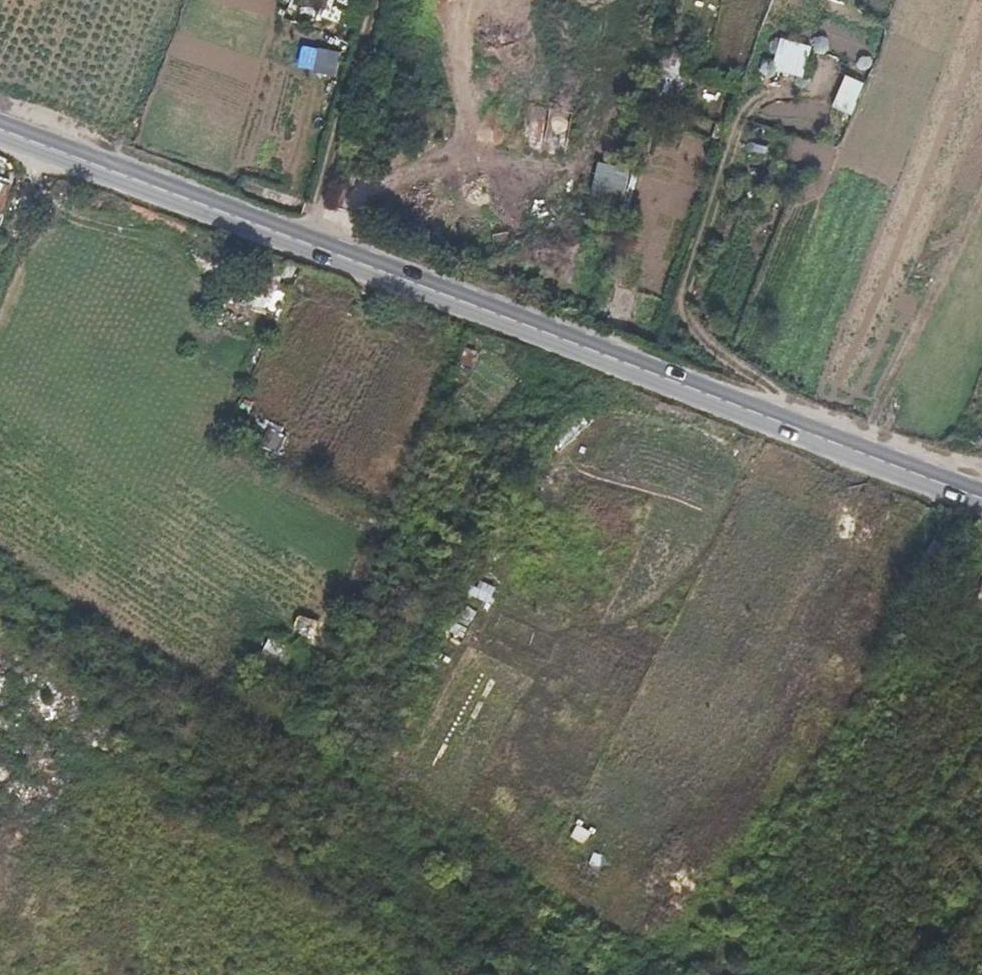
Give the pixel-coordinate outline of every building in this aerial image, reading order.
[(777,38),(768,71),(801,80),(810,47),(777,38)] [(335,76),(338,51),(314,48),(311,73),(335,76)] [(624,201),(628,169),(593,165),(589,196),(624,201)] [(265,423),(254,442),(274,454),(286,435),(265,423)] [(583,844),(590,831),(574,823),(568,836),(583,844)]
